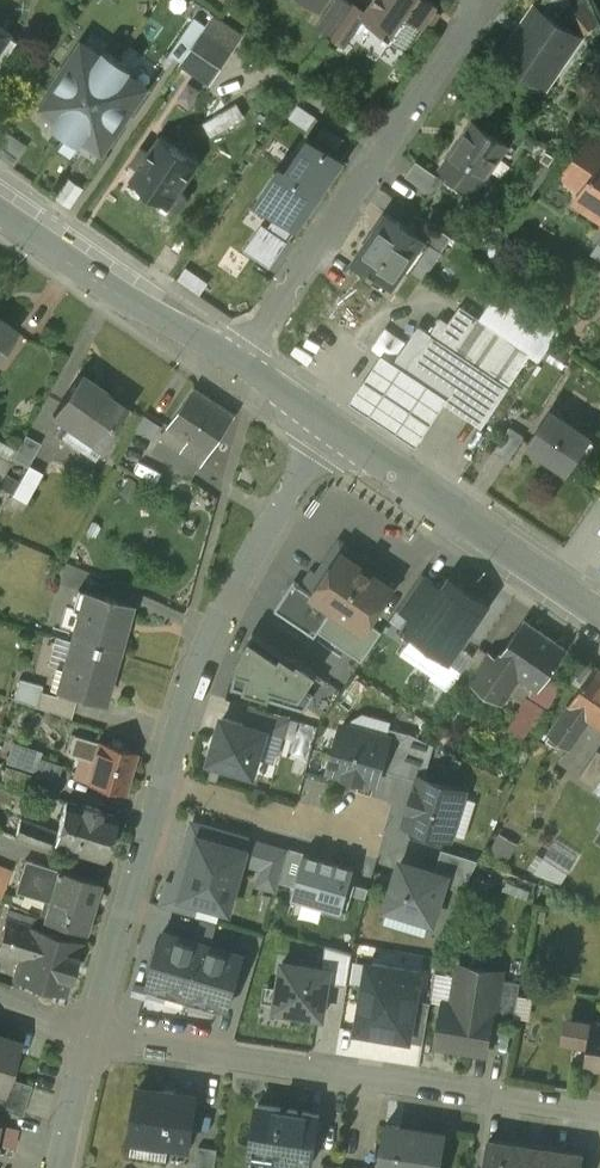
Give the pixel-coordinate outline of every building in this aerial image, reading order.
[(316,27),(330,37),(353,4),(347,0),(335,0),(316,27)] [(367,11),(363,17),(365,19),(386,33),(385,35),(390,39),(391,39),(407,15),(425,27),(439,6),(431,0),(375,0),(367,11)] [(537,7),(535,6),(502,55),(542,82),(556,62),(562,66),(581,38),(563,25),(576,7),(566,0),(541,0),(537,7)] [(353,4),(330,37),(346,48),(365,19),(363,17),(367,11),(354,2),(353,4)] [(243,34),(215,15),(208,25),(184,61),(185,62),(212,80),(243,34)] [(407,15),(391,39),(408,51),(425,27),(407,15)] [(196,17),(172,53),(184,61),(181,64),(182,65),(185,62),(184,61),(208,25),(196,17)] [(0,27),(0,64),(16,41),(6,34),(7,32),(0,27)] [(86,44),(82,44),(64,71),(66,72),(61,79),(59,78),(39,107),(58,120),(54,125),(82,144),(86,139),(104,151),(124,122),(121,120),(126,114),(129,116),(147,89),(146,85),(130,74),(134,68),(106,49),(102,55),(86,44)] [(475,119),(444,164),(479,188),(510,143),(475,119)] [(278,147),(249,189),(298,223),(347,152),(306,123),(286,153),(278,147)] [(592,135),(566,175),(586,189),(577,202),(599,218),(599,141),(592,135)] [(201,162),(162,136),(151,152),(144,146),(132,164),(140,169),(132,179),(173,207),(183,208),(186,204),(188,200),(184,191),(182,190),(201,162)] [(445,176),(419,159),(409,174),(434,191),(445,176)] [(84,190),(69,181),(59,196),(74,206),(84,190)] [(418,233),(389,213),(373,236),(374,237),(358,262),(356,261),(355,262),(375,276),(376,274),(393,285),(407,266),(425,239),(425,238),(418,233)] [(262,219),(245,243),(269,260),(286,235),(262,219)] [(453,237),(427,219),(418,233),(425,238),(425,239),(443,252),(453,237)] [(425,239),(407,266),(424,278),(443,252),(425,239)] [(559,334),(498,292),(481,319),(532,353),(531,355),(541,361),(559,334)] [(481,319),(462,306),(450,324),(442,318),(432,333),(420,325),(394,363),(427,386),(447,399),(484,424),(531,355),(532,353),(481,319)] [(14,332),(0,322),(0,353),(14,332)] [(418,442),(447,399),(427,386),(394,363),(384,357),(356,399),(418,442)] [(128,409),(80,375),(53,415),(101,448),(128,409)] [(235,414),(193,386),(169,425),(190,439),(210,453),(235,414)] [(592,438),(552,410),(530,444),(570,471),(592,438)] [(511,428),(495,451),(509,460),(525,437),(511,428)] [(26,434),(14,457),(28,465),(41,442),(26,434)] [(210,453),(190,439),(183,451),(203,464),(210,453)] [(584,538),(599,550),(599,515),(584,538)] [(358,563),(343,552),(339,559),(332,553),(318,574),(313,570),(303,585),(295,580),(276,609),(311,633),(315,628),(363,661),(383,631),(369,622),(393,587),(388,583),(393,575),(364,555),(358,563)] [(489,602),(453,578),(415,635),(451,659),(489,602)] [(132,605),(80,589),(73,611),(80,613),(72,640),(114,652),(122,621),(127,622),(132,605)] [(569,647),(526,618),(498,658),(498,659),(520,675),(541,689),(569,647)] [(326,669),(253,620),(230,685),(306,707),(326,669)] [(114,652),(72,640),(64,668),(57,667),(51,687),(103,702),(109,683),(105,681),(114,652)] [(480,646),(465,669),(477,677),(492,654),(480,646)] [(498,658),(492,654),(477,677),(505,696),(520,675),(498,659),(498,658)] [(596,668),(595,668),(589,664),(579,678),(585,683),(570,705),(571,706),(551,735),(569,749),(590,720),(599,726),(599,671),(596,668)] [(77,701),(42,690),(37,706),(53,711),(72,717),(77,701)] [(219,704),(204,754),(255,769),(269,719),(219,704)] [(72,717),(53,711),(43,742),(62,747),(67,731),(68,732),(72,717)] [(340,715),(325,768),(378,782),(392,730),(340,715)] [(68,732),(67,731),(62,747),(61,750),(93,759),(99,741),(68,732)] [(14,737),(8,758),(38,767),(45,746),(14,737)] [(138,751),(99,740),(99,741),(93,759),(87,781),(126,793),(138,751)] [(597,749),(580,776),(596,786),(599,780),(599,751),(597,749)] [(401,819),(452,836),(469,783),(418,767),(401,819)] [(104,809),(84,803),(83,805),(67,801),(58,832),(54,844),(106,860),(120,816),(103,811),(104,809)] [(195,912),(199,898),(232,907),(245,859),(252,833),(252,829),(189,812),(171,877),(165,875),(157,902),(195,912)] [(58,832),(12,815),(7,833),(53,850),(54,844),(58,832)] [(252,833),(245,859),(260,863),(255,881),(277,887),(288,843),(252,833)] [(302,845),(290,889),(343,904),(355,860),(302,845)] [(397,849),(381,902),(435,918),(451,865),(397,849)] [(60,869),(26,859),(16,891),(50,901),(60,869)] [(100,881),(60,869),(50,901),(45,919),(85,931),(100,881)] [(7,920),(0,942),(0,952),(20,957),(29,926),(7,920)] [(81,942),(29,926),(20,957),(14,977),(66,993),(81,942)] [(188,997),(205,941),(163,930),(148,986),(188,997)] [(245,953),(205,941),(188,997),(228,1009),(245,953)] [(333,958),(329,977),(347,981),(352,949),(326,941),(323,957),(333,958)] [(279,950),(270,1003),(324,1012),(329,977),(333,958),(323,957),(279,950)] [(364,951),(352,1024),(410,1034),(417,996),(423,961),(364,951)] [(502,971),(461,964),(454,1004),(445,1003),(438,1044),(486,1052),(492,1021),(493,1013),(495,1013),(501,979),(502,971)] [(521,982),(501,979),(495,1013),(493,1013),(492,1021),(514,1024),(521,982)] [(417,996),(410,1034),(423,1037),(430,998),(417,996)] [(573,1019),(569,1042),(589,1045),(586,1067),(599,1069),(599,1023),(573,1019)] [(2,1089),(4,1089),(8,1076),(19,1040),(0,1034),(0,1088),(2,1089)] [(8,1076),(4,1089),(2,1089),(0,1096),(0,1108),(23,1115),(33,1084),(8,1076)] [(198,1095),(140,1086),(132,1137),(191,1146),(198,1095)] [(318,1113),(257,1104),(250,1153),(274,1157),(274,1155),(309,1161),(308,1162),(310,1163),(318,1113)] [(387,1124),(380,1167),(441,1167),(447,1133),(387,1124)] [(490,1139),(486,1167),(582,1167),(584,1153),(490,1139)] [(200,1145),(197,1167),(216,1167),(219,1148),(200,1145)]
